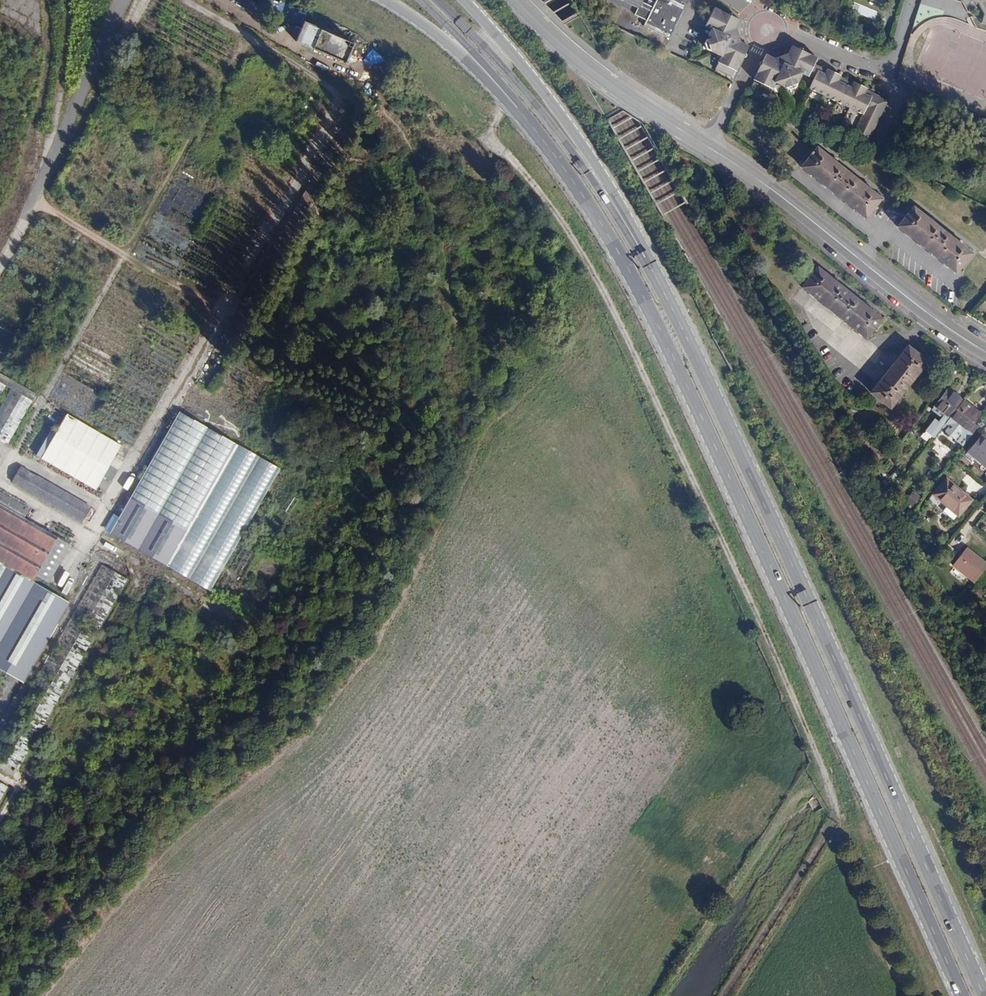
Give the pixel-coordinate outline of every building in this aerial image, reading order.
[(685,0),(686,0),(653,0),(649,8),(639,3),(640,0),(605,0),(604,1),(626,11),(628,7),(635,10),(636,8),(647,13),(640,28),(667,40),(683,6),(678,4),(679,3),(680,1),(684,3),(685,0)] [(979,3),(984,13),(982,22),(985,24),(985,0),(970,0),(979,3)] [(293,22),(297,11),(279,4),(275,15),(293,22)] [(715,68),(733,78),(748,47),(739,42),(738,40),(734,28),(738,20),(712,7),(703,26),(710,29),(702,44),(706,51),(720,58),(715,68)] [(347,62),(355,44),(312,25),(304,43),(347,62)] [(753,80),(762,84),(769,88),(772,82),(785,88),(792,86),(799,72),(803,74),(804,73),(808,75),(809,74),(813,63),(815,61),(816,57),(792,45),(787,55),(777,58),(774,59),(765,55),(753,80)] [(813,63),(809,74),(814,77),(818,69),(819,66),(813,63)] [(866,110),(879,116),(887,99),(876,93),(873,92),(871,95),(866,92),(864,91),(866,88),(866,87),(852,80),(852,81),(850,85),(848,84),(840,80),(838,79),(839,75),(840,74),(827,68),(826,69),(824,73),(822,71),(818,69),(814,77),(809,74),(808,75),(805,83),(820,90),(865,111),(866,110)] [(852,81),(839,75),(838,79),(840,80),(848,84),(850,85),(852,81)] [(758,86),(752,83),(749,91),(754,93),(758,86)] [(866,110),(865,111),(850,142),(857,146),(863,148),(879,116),(866,110)] [(801,168),(865,219),(880,200),(817,148),(801,168)] [(896,227),(954,274),(970,254),(912,207),(896,227)] [(882,320),(817,268),(802,288),(866,339),(882,320)] [(907,346),(870,393),(890,409),(927,362),(907,346)] [(6,447),(36,396),(0,376),(0,397),(5,389),(10,392),(0,409),(0,443),(6,447)] [(947,422),(949,418),(963,401),(948,389),(935,407),(945,415),(942,418),(939,423),(935,420),(925,431),(934,438),(941,429),(947,422)] [(963,401),(949,418),(947,422),(941,429),(963,446),(977,427),(972,423),(980,414),(963,401)] [(945,415),(935,407),(932,410),(942,418),(945,415)] [(99,489),(124,443),(68,414),(58,434),(51,430),(37,457),(99,489)] [(108,536),(209,595),(279,473),(178,414),(108,536)] [(985,467),(985,442),(981,437),(968,452),(985,467)] [(11,484),(81,523),(90,508),(20,468),(11,484)] [(972,500),(946,479),(932,495),(948,509),(950,507),(960,515),(972,500)] [(23,520),(29,510),(0,494),(0,507),(23,520)] [(912,506),(916,497),(908,494),(904,502),(912,506)] [(31,583),(33,580),(35,576),(56,540),(23,520),(0,507),(0,565),(31,583)] [(68,547),(56,540),(35,576),(47,583),(68,547)] [(106,548),(118,553),(120,547),(109,543),(106,548)] [(948,545),(939,555),(945,559),(953,549),(948,545)] [(981,585),(985,578),(985,564),(967,549),(953,566),(974,583),(975,581),(981,585)] [(5,581),(11,584),(26,593),(31,583),(0,565),(0,578),(5,581)] [(102,566),(0,743),(0,760),(18,771),(127,581),(102,566)] [(59,587),(71,593),(77,580),(65,575),(59,587)] [(33,580),(0,637),(0,668),(26,682),(72,603),(33,580)] [(11,584),(0,604),(0,637),(26,593),(11,584)]
